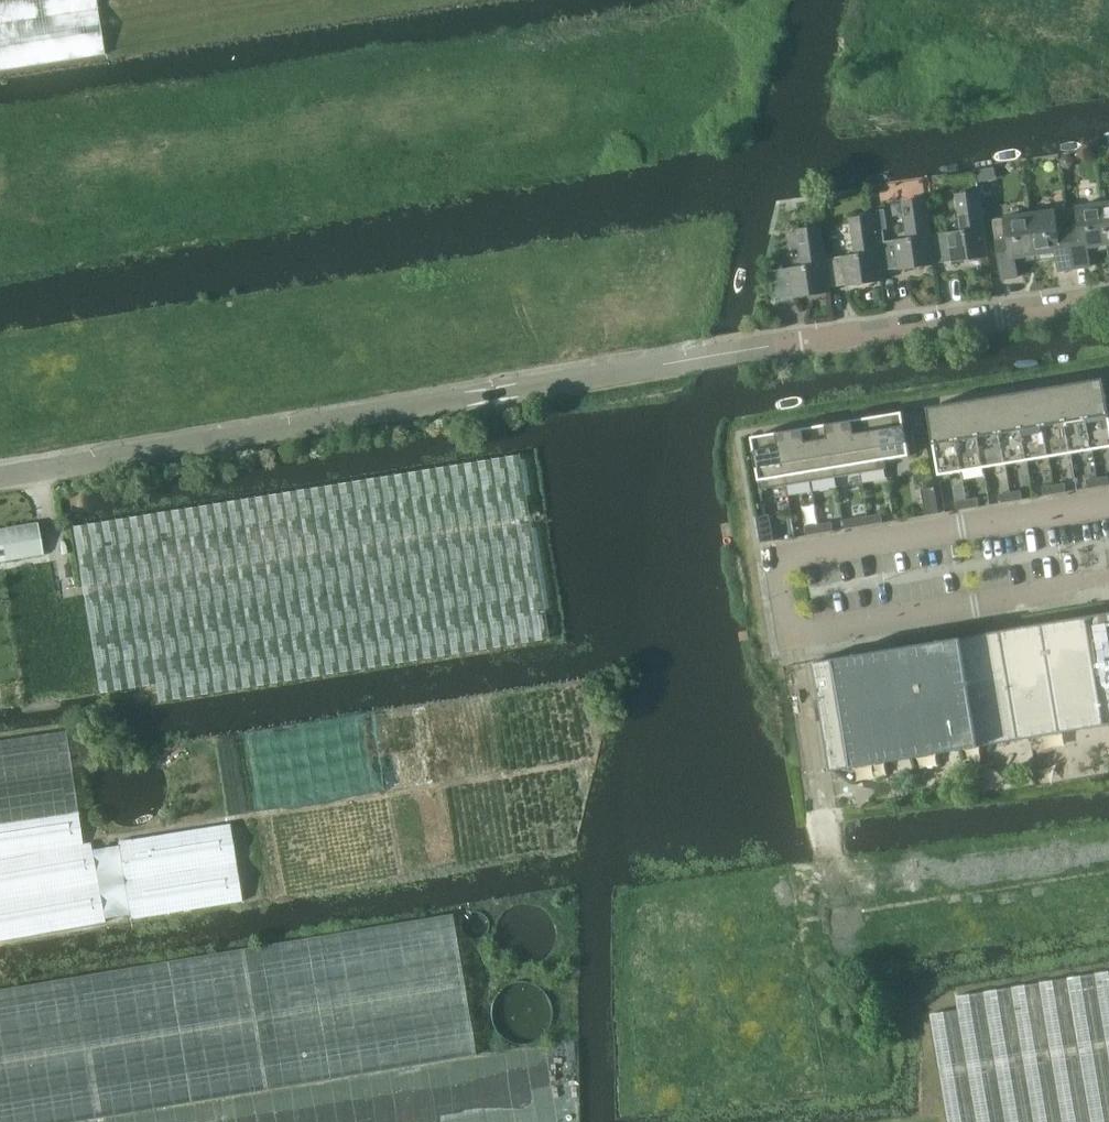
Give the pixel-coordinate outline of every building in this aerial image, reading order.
[(106,51),(99,0),(0,0),(0,65),(106,51)] [(1063,156),(1060,160),(1061,165),(1065,168),(1070,167),(1073,163),(1073,158),(1068,155),(1063,156)] [(965,230),(932,235),(936,264),(988,256),(980,198),(980,197),(979,190),(960,193),(965,230)] [(883,228),(875,230),(877,242),(881,272),(936,264),(932,235),(927,198),(901,202),(907,238),(885,241),(883,228)] [(1078,207),(1078,210),(1068,212),(1076,270),(1091,267),(1088,249),(1108,246),(1103,203),(1078,207)] [(1057,210),(1030,214),(1036,257),(1055,254),(1057,272),(1076,270),(1068,212),(1058,213),(1057,210)] [(854,255),(826,260),(830,288),(882,280),(881,272),(877,242),(875,230),(873,214),(849,218),(854,255)] [(1017,278),(1015,260),(1036,257),(1030,214),(1006,218),(1006,221),(996,222),(995,219),(992,220),(1002,281),(1017,278)] [(802,266),(770,271),(775,301),(831,293),(830,288),(826,260),(821,228),(796,231),(802,266)] [(1088,417),(1108,413),(1108,406),(1105,381),(1104,378),(1082,382),(1088,417)] [(1066,420),(1088,417),(1082,382),(1060,386),(1066,420)] [(1044,424),(1066,420),(1060,386),(1038,389),(1044,424)] [(1017,393),(1022,428),(1044,424),(1038,389),(1017,393)] [(995,396),(1001,431),(1022,428),(1017,393),(995,396)] [(979,435),(1001,431),(995,396),(973,400),(979,435)] [(951,404),(957,439),(979,435),(973,400),(951,404)] [(957,439),(951,404),(929,407),(929,410),(935,442),(957,439)] [(877,416),(885,460),(910,455),(910,451),(916,450),(913,427),(906,429),(904,414),(903,412),(877,416)] [(1093,449),(1108,447),(1108,413),(1088,417),(1093,449)] [(861,472),(886,468),(885,460),(877,416),(853,420),(861,472)] [(1071,453),(1093,449),(1088,417),(1066,420),(1071,453)] [(861,472),(853,420),(828,424),(837,476),(861,472)] [(1050,457),(1071,453),(1066,420),(1044,424),(1050,457)] [(812,481),(837,476),(828,424),(803,428),(812,481)] [(1050,457),(1044,424),(1022,428),(1028,460),(1050,457)] [(787,485),(812,481),(803,428),(778,433),(787,485)] [(1006,464),(1028,460),(1022,428),(1001,431),(1006,464)] [(984,467),(1006,464),(1001,431),(979,435),(984,467)] [(761,489),(787,485),(778,433),(753,437),(753,439),(761,489)] [(979,435),(957,439),(963,471),(984,467),(979,435)] [(940,475),(963,471),(957,439),(935,442),(940,475)] [(519,455),(73,526),(82,581),(84,597),(100,692),(156,683),(159,701),(548,638),(519,455)] [(1098,478),(1099,486),(1108,485),(1108,479),(1108,476),(1098,478)] [(1088,488),(1099,486),(1098,478),(1087,479),(1088,488)] [(1054,485),(1056,494),(1067,492),(1065,483),(1054,485)] [(1056,494),(1054,485),(1043,487),(1045,495),(1056,494)] [(926,515),(939,513),(935,487),(922,489),(926,515)] [(1022,490),(1011,492),(1012,501),(1023,499),(1022,490)] [(1001,503),(1012,501),(1011,492),(1000,494),(1001,503)] [(978,497),(967,499),(969,508),(980,506),(978,497)] [(958,510),(969,508),(967,499),(956,501),(958,510)] [(882,513),(868,516),(870,524),(883,522),(882,513)] [(774,541),(770,515),(757,516),(761,543),(774,541)] [(845,529),(870,524),(868,516),(844,520),(845,529)] [(44,554),(38,522),(0,529),(0,562),(44,554)] [(832,522),(819,524),(820,533),(834,531),(832,522)] [(820,533),(819,524),(806,526),(807,535),(820,533)] [(815,661),(833,770),(1108,723),(1108,611),(815,661)] [(0,741),(0,940),(107,921),(106,917),(95,850),(94,842),(84,844),(79,813),(68,731),(0,741)] [(95,741),(81,743),(82,754),(96,753),(95,741)] [(119,842),(119,846),(130,913),(132,919),(241,900),(229,824),(119,842)] [(453,913),(0,990),(0,1121),(74,1121),(477,1055),(453,913)] [(956,996),(958,1009),(930,1014),(948,1121),(1108,1121),(1108,971),(956,996)] [(554,1017),(555,1011),(555,1005),(553,999),(550,993),(547,988),(542,984),(537,980),(531,978),(524,977),(518,977),(512,978),(506,981),(501,984),(496,989),(493,994),(490,1000),(489,1006),(489,1012),(490,1018),(492,1024),(495,1029),(499,1034),(504,1038),(510,1041),(516,1042),(522,1043),(529,1042),(535,1040),(540,1037),(545,1033),(549,1029),(552,1023),(554,1017)]
